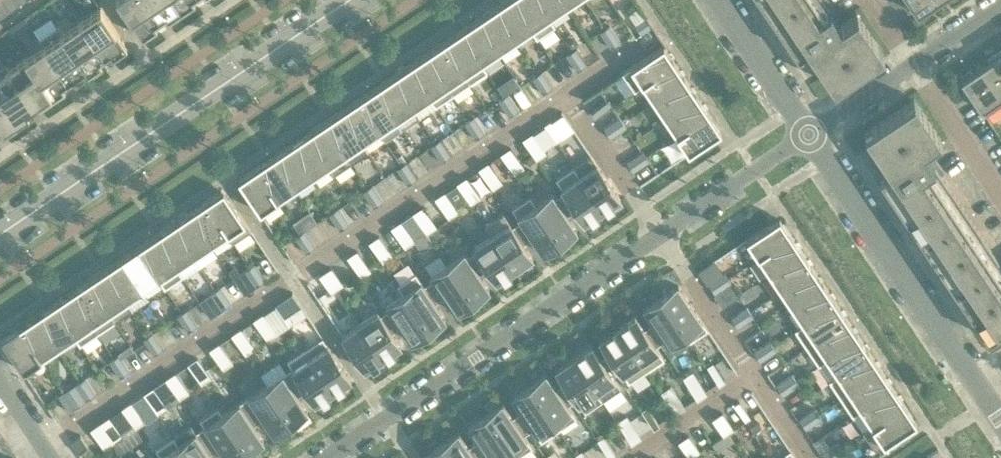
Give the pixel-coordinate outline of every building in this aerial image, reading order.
[(147,0),(118,0),(142,36),(157,26),(155,23),(160,19),(147,0)] [(160,19),(165,16),(167,19),(181,10),(174,0),(147,0),(160,19)] [(181,10),(195,1),(194,0),(174,0),(181,10)] [(512,0),(504,0),(493,8),(515,41),(531,30),(537,38),(512,0)] [(537,0),(512,0),(537,38),(554,26),(537,0)] [(561,0),(537,0),(554,26),(555,26),(550,17),(566,7),(561,0)] [(798,54),(808,47),(833,85),(883,52),(857,12),(840,24),(829,8),(823,0),(761,0),(798,54)] [(937,1),(936,0),(909,0),(919,15),(930,8),(928,6),(937,1)] [(100,6),(80,20),(105,56),(110,53),(112,56),(127,46),(100,6)] [(515,41),(493,8),(476,19),(498,52),(515,41)] [(641,34),(652,27),(645,17),(634,24),(641,34)] [(498,52),(476,19),(459,30),(487,72),(487,71),(482,63),(498,52)] [(80,20),(62,32),(89,72),(102,63),(99,60),(105,56),(80,20)] [(605,40),(615,33),(610,25),(600,32),(605,40)] [(39,39),(43,45),(68,81),(73,78),(75,81),(89,72),(62,32),(58,26),(39,39)] [(487,72),(459,30),(442,42),(470,83),(487,72)] [(615,33),(605,40),(610,47),(620,41),(615,33)] [(470,83),(442,42),(425,53),(453,94),(470,83)] [(43,45),(25,57),(52,96),(65,88),(63,85),(68,81),(43,45)] [(622,72),(634,90),(675,62),(663,45),(622,72)] [(571,62),(581,56),(576,48),(566,54),(571,62)] [(453,94),(425,53),(408,64),(436,106),(453,94)] [(1000,97),(1000,58),(998,53),(988,59),(989,61),(981,67),(1000,97)] [(581,56),(571,62),(577,70),(587,63),(581,56)] [(25,57),(8,68),(7,69),(32,105),(37,102),(39,105),(52,96),(25,57)] [(675,62),(634,90),(634,91),(642,85),(653,101),(686,79),(675,62)] [(0,68),(0,97),(16,121),(29,112),(27,109),(32,105),(7,69),(8,68),(5,64),(0,68)] [(436,106),(408,64),(391,76),(419,117),(420,117),(414,108),(429,98),(435,106),(436,106)] [(1000,104),(1000,97),(981,67),(973,73),(971,71),(961,78),(985,115),(1000,104)] [(537,85),(548,78),(542,70),(532,77),(537,85)] [(419,117),(391,76),(374,87),(402,129),(419,117)] [(548,78),(537,85),(543,93),(553,86),(548,78)] [(686,79),(653,101),(665,118),(698,96),(686,79)] [(402,129),(374,87),(357,99),(379,132),(395,121),(401,129),(402,129)] [(504,108),(514,101),(508,93),(498,100),(504,108)] [(698,96),(665,118),(676,135),(709,113),(698,96)] [(0,126),(3,130),(16,121),(0,97),(0,126)] [(993,265),(999,261),(933,164),(934,164),(923,148),(940,136),(914,97),(864,131),(889,168),(879,175),(988,337),(1000,328),(1000,277),(993,265)] [(379,132),(357,99),(340,110),(362,143),(379,132)] [(592,111),(596,116),(612,105),(608,100),(592,111)] [(514,101),(504,108),(509,115),(519,109),(514,101)] [(362,143),(340,110),(323,121),(351,163),(352,162),(346,154),(362,143)] [(720,129),(709,113),(676,135),(688,153),(712,137),(711,135),(720,129)] [(470,131),(480,124),(474,116),(464,123),(470,131)] [(611,122),(618,132),(626,127),(619,117),(611,122)] [(351,163),(323,121),(306,133),(334,174),(351,163)] [(551,121),(545,125),(559,145),(564,141),(551,121)] [(618,132),(611,122),(603,127),(610,138),(618,132)] [(480,124),(470,131),(475,138),(485,131),(480,124)] [(334,174),(306,133),(289,144),(312,177),(328,166),(333,175),(334,174)] [(533,133),(523,140),(537,160),(546,153),(533,133)] [(436,153),(446,147),(440,139),(430,145),(436,153)] [(312,177),(289,144),(273,155),(295,189),(312,177)] [(446,147),(436,153),(441,161),(451,154),(446,147)] [(511,148),(501,154),(515,174),(524,168),(511,148)] [(634,156),(641,166),(649,161),(642,151),(634,156)] [(295,189),(273,155),(255,167),(278,200),(295,189)] [(641,166),(634,156),(626,161),(633,172),(641,166)] [(402,176),(412,169),(407,161),(396,168),(402,176)] [(489,163),(479,169),(493,189),(502,183),(489,163)] [(573,166),(603,210),(620,199),(596,163),(579,174),(574,166),(573,166)] [(560,194),(571,211),(576,208),(585,222),(603,210),(573,166),(555,178),(564,191),(560,194)] [(260,212),(278,200),(255,167),(240,178),(245,186),(244,188),(260,212)] [(412,169),(402,176),(407,184),(417,177),(412,169)] [(467,177),(457,184),(471,204),(480,197),(467,177)] [(368,199),(378,192),(373,184),(363,191),(368,199)] [(205,201),(233,242),(251,230),(229,198),(227,199),(221,190),(205,201)] [(378,192),(368,199),(373,206),(383,200),(378,192)] [(445,192),(436,198),(449,218),(458,212),(445,192)] [(529,196),(559,240),(576,228),(567,214),(571,211),(560,194),(556,197),(552,192),(535,203),(530,195),(529,196)] [(516,223),(527,240),(532,238),(541,252),(559,240),(529,196),(512,207),(520,220),(516,223)] [(188,212),(210,245),(227,234),(232,243),(233,242),(205,201),(188,212)] [(334,222),(344,215),(339,207),(329,214),(334,222)] [(423,207),(414,213),(427,233),(437,227),(423,207)] [(210,245),(188,212),(171,223),(193,256),(210,245)] [(527,240),(516,223),(512,226),(503,214),(485,226),(491,233),(515,269),(533,257),(523,243),(527,240)] [(344,215),(334,222),(339,229),(349,222),(344,215)] [(746,239),(758,257),(791,235),(780,219),(771,225),(770,223),(746,239)] [(401,221),(392,228),(405,248),(415,241),(401,221)] [(193,256),(171,223),(154,235),(182,276),(183,276),(177,267),(193,256)] [(300,244),(310,238),(305,230),(295,236),(300,244)] [(472,253),(483,270),(488,267),(497,281),(515,269),(491,233),(473,245),(476,250),(472,253)] [(137,246),(165,288),(182,276),(154,235),(137,246)] [(791,235),(758,257),(769,274),(802,252),(791,235)] [(379,236),(370,243),(383,262),(393,256),(379,236)] [(310,238),(300,244),(305,252),(315,245),(310,238)] [(120,258),(143,291),(159,280),(164,288),(165,288),(137,246),(120,258)] [(357,251),(348,257),(361,277),(371,271),(357,251)] [(447,263),(471,299),(489,287),(479,273),(483,270),(472,253),(468,256),(465,251),(447,263)] [(802,252),(769,274),(781,291),(814,269),(802,252)] [(103,269),(131,310),(132,310),(126,301),(143,291),(120,258),(103,269)] [(250,278),(260,271),(255,263),(245,270),(250,278)] [(428,282),(440,299),(444,296),(453,311),(471,299),(447,263),(429,275),(432,279),(428,282)] [(326,272),(337,288),(343,284),(332,268),(326,272)] [(86,280),(114,322),(131,310),(103,269),(86,280)] [(814,269),(781,291),(792,308),(825,286),(814,269)] [(260,271),(250,278),(255,286),(265,279),(260,271)] [(337,288),(326,272),(320,276),(331,292),(337,288)] [(398,284),(427,328),(445,316),(435,302),(440,299),(428,282),(424,285),(415,272),(398,284)] [(716,278),(723,288),(731,282),(724,272),(716,278)] [(723,288),(716,278),(708,283),(715,293),(723,288)] [(70,292),(97,333),(114,322),(86,280),(70,292)] [(384,312),(396,329),(400,326),(410,340),(427,328),(398,284),(397,285),(402,293),(386,304),(389,309),(384,312)] [(678,285),(661,297),(690,341),(708,329),(678,285)] [(216,301),(226,294),(221,286),(211,293),(216,301)] [(825,286),(792,308),(803,324),(795,330),(836,303),(825,286)] [(53,303),(80,344),(97,333),(70,292),(53,303)] [(226,294),(216,301),(221,309),(232,302),(226,294)] [(648,326),(660,343),(664,340),(667,344),(684,333),(689,341),(690,341),(661,297),(643,309),(652,323),(648,326)] [(282,301),(276,305),(289,325),(295,321),(282,301)] [(36,314),(58,347),(74,337),(80,345),(80,344),(53,303),(36,314)] [(836,303),(795,330),(806,347),(848,320),(836,303)] [(739,312),(745,322),(753,316),(747,306),(739,312)] [(182,324),(192,317),(187,309),(177,316),(182,324)] [(359,322),(383,358),(401,346),(391,332),(396,329),(384,312),(380,314),(377,310),(359,322)] [(745,322),(739,312),(731,317),(737,327),(745,322)] [(19,326),(41,359),(58,347),(36,314),(19,326)] [(264,314),(254,320),(267,340),(277,333),(264,314)] [(617,326),(646,370),(664,358),(655,346),(660,343),(648,326),(644,328),(634,314),(617,326)] [(192,317),(182,324),(188,332),(198,325),(192,317)] [(848,320),(806,347),(818,364),(859,336),(848,320)] [(366,369),(383,358),(359,322),(342,334),(366,369)] [(23,371),(41,359),(19,326),(3,336),(9,345),(7,346),(23,371)] [(604,355),(616,372),(620,369),(629,382),(646,370),(617,326),(599,338),(609,352),(604,355)] [(242,328),(232,335),(245,355),(255,348),(242,328)] [(148,346),(158,340),(153,332),(143,338),(148,346)] [(305,348),(333,391),(351,379),(322,336),(305,348)] [(859,336),(818,364),(818,365),(827,360),(837,375),(829,380),(829,381),(870,353),(859,336)] [(158,340),(148,346),(154,354),(164,348),(158,340)] [(761,346),(768,356),(776,350),(770,340),(761,346)] [(220,343),(210,350),(224,369),(233,363),(220,343)] [(616,372),(604,355),(600,358),(590,344),(573,356),(597,391),(614,380),(611,375),(616,372)] [(768,356),(761,346),(753,351),(760,361),(768,356)] [(333,391),(305,348),(287,360),(292,367),(287,370),(302,392),(306,389),(316,403),(333,391)] [(870,353),(829,381),(841,398),(882,370),(870,353)] [(114,369),(124,362),(119,354),(109,361),(114,369)] [(560,384),(572,401),(576,399),(585,412),(603,400),(597,391),(573,356),(555,367),(565,382),(560,384)] [(198,358),(188,364),(201,384),(211,378),(198,358)] [(124,362),(114,369),(120,377),(130,370),(124,362)] [(718,383),(724,379),(713,362),(707,366),(718,383)] [(298,394),(302,392),(287,370),(266,385),(290,421),(307,409),(298,394)] [(882,370),(841,398),(852,415),(893,387),(882,370)] [(696,397),(706,391),(692,371),(683,377),(696,397)] [(176,373),(166,379),(180,399),(189,392),(176,373)] [(529,385),(559,429),(576,417),(567,404),(572,401),(560,384),(556,387),(547,373),(529,385)] [(784,379),(791,390),(799,384),(792,374),(784,379)] [(64,403),(90,385),(85,377),(58,395),(64,403)] [(791,390),(784,379),(776,385),(783,395),(791,390)] [(90,385),(64,403),(69,411),(96,393),(90,385)] [(244,399),(258,421),(262,418),(272,432),(290,421),(266,385),(244,399)] [(517,414),(528,431),(532,428),(541,441),(559,429),(529,385),(511,397),(521,411),(517,414)] [(674,412),(684,406),(670,386),(661,392),(674,412)] [(154,387),(144,394),(158,413),(167,407),(154,387)] [(893,387),(852,415),(852,416),(861,410),(871,426),(863,431),(863,432),(905,404),(893,387)] [(258,421),(244,399),(222,414),(218,407),(217,407),(246,450),(263,438),(254,424),(258,421)] [(734,405),(745,421),(750,417),(739,401),(734,405)] [(132,402),(122,408),(136,428),(145,422),(132,402)] [(514,457),(516,457),(532,447),(524,434),(528,431),(517,414),(512,417),(503,403),(485,414),(514,457)] [(905,404),(863,432),(875,450),(908,428),(906,426),(915,420),(905,404)] [(652,427),(658,423),(647,406),(641,410),(652,427)] [(214,450),(219,447),(226,457),(234,457),(246,450),(217,407),(199,419),(204,426),(200,429),(214,450)] [(807,413),(814,423),(822,418),(815,408),(807,413)] [(717,416),(728,432),(733,429),(723,413),(717,416)] [(814,423),(807,413),(799,419),(806,429),(814,423)] [(483,457),(488,457),(489,457),(498,457),(508,451),(513,457),(514,457),(485,414),(467,426),(477,441),(473,443),(483,457)] [(630,441),(640,435),(626,415),(617,422),(630,441)] [(728,432),(717,416),(713,419),(723,435),(728,432)] [(101,423),(114,443),(123,436),(110,417),(101,423)] [(114,443),(101,423),(91,429),(104,449),(114,443)] [(200,429),(195,432),(191,425),(173,436),(188,457),(213,457),(210,453),(214,450),(200,429)] [(473,443),(468,446),(459,432),(441,444),(451,457),(483,457),(473,443)] [(80,435),(71,441),(78,452),(88,446),(80,435)] [(684,439),(694,455),(699,451),(689,435),(684,439)] [(173,436),(155,448),(160,455),(156,457),(188,457),(173,436)] [(608,456),(614,452),(603,436),(597,440),(608,456)] [(694,455),(684,439),(679,442),(690,457),(694,455)] [(830,447),(836,457),(844,452),(838,442),(830,447)] [(441,444),(424,456),(425,457),(451,457),(441,444)] [(830,447),(822,453),(825,457),(835,457),(836,457),(830,447)] [(776,457),(796,457),(790,449),(776,457)]
